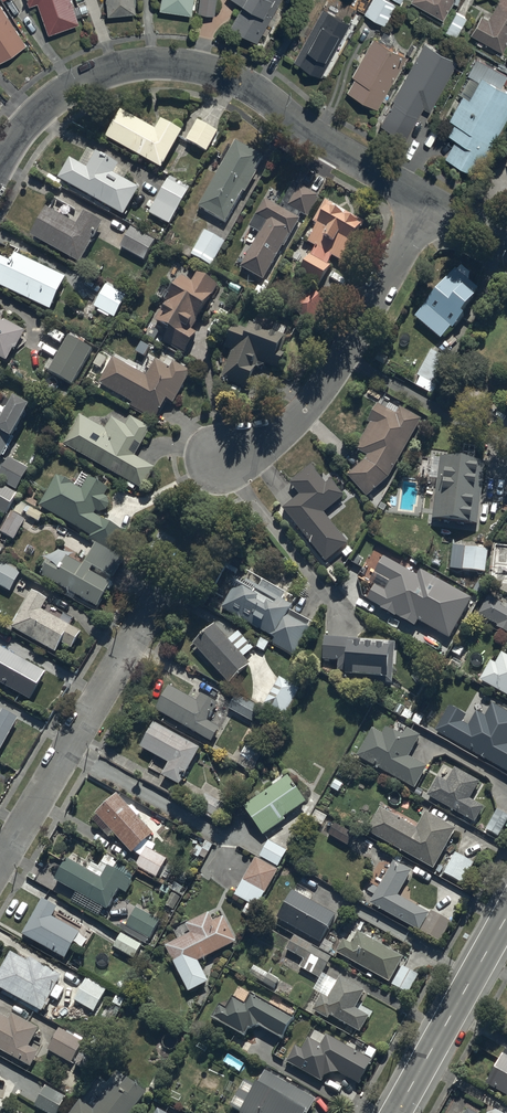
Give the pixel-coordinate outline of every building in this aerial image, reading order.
[(78,23),(70,0),(31,0),(32,4),(39,1),(49,32),(78,23)] [(131,13),(130,0),(107,0),(108,15),(131,13)] [(187,12),(189,0),(160,0),(159,8),(187,12)] [(211,0),(195,0),(194,11),(210,12),(211,0)] [(251,38),(271,0),(233,0),(240,4),(228,26),(251,38)] [(392,4),(384,0),(372,0),(365,12),(382,22),(392,4)] [(450,0),(413,0),(442,15),(450,0)] [(506,38),(506,0),(499,0),(490,18),(481,14),(471,33),(501,49),(506,38)] [(22,45),(0,9),(0,59),(22,45)] [(318,73),(346,22),(322,9),(294,60),(318,73)] [(457,31),(466,16),(455,9),(446,25),(457,31)] [(376,106),(404,56),(372,38),(351,75),(355,76),(347,90),(376,106)] [(457,58),(423,40),(376,126),(403,141),(423,106),(429,109),(457,58)] [(506,101),(506,91),(497,85),(502,75),(476,60),(469,73),(472,75),(449,117),(456,121),(447,137),(457,142),(444,166),(465,177),(506,101)] [(181,133),(162,122),(156,132),(123,113),(109,137),(161,167),(181,133)] [(217,135),(198,123),(188,140),(207,152),(217,135)] [(260,155),(236,141),(199,205),(223,219),(260,155)] [(118,165),(99,154),(89,171),(74,163),(63,181),(126,216),(140,191),(112,175),(118,165)] [(169,182),(152,211),(170,221),(187,192),(169,182)] [(259,232),(240,267),(262,279),(281,244),(283,245),(302,212),(307,214),(318,195),(299,184),(285,209),(265,198),(249,226),(259,232)] [(364,222),(326,201),(313,223),(318,225),(310,239),(318,244),(301,274),(319,284),(328,266),(323,264),(330,251),(343,258),(364,222)] [(103,226),(86,216),(79,227),(50,210),(35,233),(82,261),(103,226)] [(133,229),(122,248),(144,261),(155,241),(133,229)] [(224,239),(205,230),(192,254),(211,264),(224,239)] [(0,271),(0,286),(52,310),(67,279),(18,256),(13,266),(5,262),(0,271)] [(457,272),(417,320),(443,341),(476,302),(472,298),(479,291),(457,272)] [(217,286),(196,275),(193,281),(183,276),(155,328),(189,347),(193,339),(185,334),(187,330),(190,332),(203,307),(205,308),(217,286)] [(107,287),(96,306),(114,316),(125,297),(107,287)] [(327,305),(312,289),(294,305),(309,321),(327,305)] [(9,362),(15,350),(17,353),(26,331),(5,319),(0,311),(0,357),(9,362)] [(247,329),(232,324),(224,346),(232,349),(221,376),(244,385),(255,358),(274,365),(285,337),(250,324),(247,329)] [(94,348),(73,335),(52,369),(73,382),(94,348)] [(146,376),(116,359),(103,383),(133,399),(131,403),(157,417),(167,399),(172,402),(189,372),(174,363),(170,369),(155,360),(146,376)] [(366,495),(388,476),(420,417),(399,405),(396,413),(377,401),(367,420),(370,421),(358,447),(368,453),(363,461),(347,474),(366,495)] [(6,455),(31,408),(21,403),(13,416),(0,409),(0,452),(6,455)] [(151,428),(134,418),(129,426),(117,419),(110,431),(86,417),(71,444),(145,486),(157,466),(136,454),(151,428)] [(486,462),(445,456),(436,516),(477,522),(486,462)] [(14,459),(3,478),(20,488),(31,468),(14,459)] [(283,506),(326,560),(348,542),(322,510),(342,494),(325,473),(320,477),(310,465),(289,482),(299,494),(283,506)] [(110,488),(86,476),(82,485),(63,474),(45,506),(97,534),(96,537),(115,548),(126,528),(97,512),(99,508),(104,511),(110,510),(113,504),(112,498),(106,495),(110,488)] [(10,514),(21,495),(0,483),(0,509),(10,514)] [(29,519),(18,513),(7,531),(19,538),(29,519)] [(487,547),(465,545),(463,568),(485,571),(487,547)] [(54,562),(47,574),(104,606),(117,583),(97,572),(100,568),(119,579),(129,563),(101,547),(89,568),(69,557),(63,567),(54,562)] [(421,568),(417,574),(383,555),(374,570),(390,579),(384,589),(374,584),(367,597),(381,605),(380,606),(395,615),(396,613),(414,623),(417,619),(449,637),(472,597),(421,568)] [(0,580),(0,582),(17,592),(24,580),(6,569),(0,580)] [(292,651),(309,621),(287,609),(290,604),(246,579),(235,575),(229,577),(228,582),(231,585),(221,606),(274,636),(272,640),(292,651)] [(36,593),(17,627),(61,651),(65,644),(76,650),(86,633),(45,610),(50,601),(36,593)] [(506,608),(500,604),(501,602),(488,594),(478,613),(497,623),(496,626),(506,632),(506,606),(506,608)] [(229,682),(249,664),(241,656),(251,648),(237,633),(228,641),(215,627),(195,646),(229,682)] [(393,640),(326,636),(324,658),(340,659),(339,668),(352,669),(352,676),(390,679),(393,640)] [(0,657),(0,680),(38,701),(52,676),(4,650),(0,657)] [(480,677),(506,692),(506,654),(501,651),(494,662),(490,660),(480,677)] [(296,686),(279,677),(264,702),(281,711),(296,686)] [(198,703),(172,689),(159,712),(209,741),(217,727),(205,720),(215,703),(202,696),(198,703)] [(259,708),(239,696),(231,709),(251,721),(259,708)] [(464,721),(468,713),(448,702),(433,728),(506,769),(506,712),(492,703),(485,716),(476,711),(469,724),(464,721)] [(2,755),(23,719),(5,709),(2,714),(0,712),(0,754),(2,755)] [(156,725),(143,748),(170,763),(163,775),(177,784),(197,750),(156,725)] [(390,737),(374,728),(360,754),(414,785),(426,764),(410,755),(421,735),(409,728),(405,734),(395,729),(390,737)] [(248,742),(238,759),(244,763),(254,746),(248,742)] [(449,782),(441,777),(432,794),(474,818),(481,805),(469,799),(480,781),(457,768),(449,782)] [(334,778),(330,785),(336,789),(341,782),(334,778)] [(305,805),(288,779),(248,804),(265,830),(305,805)] [(131,852),(134,849),(143,855),(137,866),(154,876),(165,858),(150,849),(153,845),(145,840),(152,833),(118,797),(98,815),(131,852)] [(418,829),(382,809),(369,832),(434,868),(456,829),(427,813),(418,829)] [(489,826),(499,832),(506,817),(506,816),(498,811),(489,826)] [(353,836),(336,826),(330,836),(347,846),(353,836)] [(286,852),(268,842),(261,855),(278,866),(286,852)] [(464,880),(474,862),(458,853),(448,871),(464,880)] [(278,874),(258,861),(237,896),(257,909),(278,874)] [(396,894),(410,870),(394,861),(371,902),(417,929),(427,911),(396,894)] [(130,881),(108,868),(101,880),(69,862),(58,882),(105,908),(116,887),(124,891),(130,881)] [(317,938),(332,911),(291,889),(276,916),(317,938)] [(181,897),(171,893),(165,905),(174,910),(181,897)] [(48,920),(55,908),(42,901),(23,935),(66,959),(79,937),(48,920)] [(245,905),(240,912),(245,915),(250,908),(245,905)] [(160,920),(140,909),(129,927),(149,939),(160,920)] [(214,923),(210,915),(188,926),(193,936),(169,948),(190,993),(208,985),(197,962),(234,945),(222,919),(214,923)] [(398,963),(401,957),(357,933),(350,946),(343,941),(337,952),(402,988),(412,970),(398,963)] [(328,957),(291,935),(284,946),(301,957),(297,964),(317,975),(328,957)] [(141,946),(123,936),(115,949),(133,959),(141,946)] [(12,949),(0,971),(0,987),(43,1011),(50,999),(47,998),(60,976),(12,949)] [(275,978),(254,965),(250,972),(271,985),(275,978)] [(103,989),(86,979),(74,997),(92,1008),(103,989)] [(360,1033),(367,1019),(352,1010),(362,992),(341,980),(329,1002),(322,998),(316,1009),(360,1033)] [(217,1005),(211,1016),(242,1033),(246,1026),(256,1022),(279,1036),(290,1017),(250,994),(243,1005),(231,998),(225,1010),(217,1005)] [(0,1014),(0,1048),(30,1065),(38,1051),(30,1046),(40,1027),(16,1014),(12,1021),(0,1014)] [(83,1042),(62,1030),(51,1048),(84,1067),(91,1056),(79,1049),(83,1042)] [(295,1050),(289,1061),(320,1078),(324,1071),(334,1067),(357,1081),(368,1062),(328,1039),(321,1050),(310,1043),(303,1054),(295,1050)] [(505,1059),(490,1086),(506,1096),(506,1059),(505,1059)] [(241,1112),(309,1112),(316,1101),(265,1071),(241,1112)] [(146,1091),(130,1080),(120,1093),(113,1088),(94,1112),(80,1102),(72,1112),(129,1112),(146,1091)] [(48,1088),(39,1104),(54,1112),(59,1112),(67,1100),(48,1088)]
